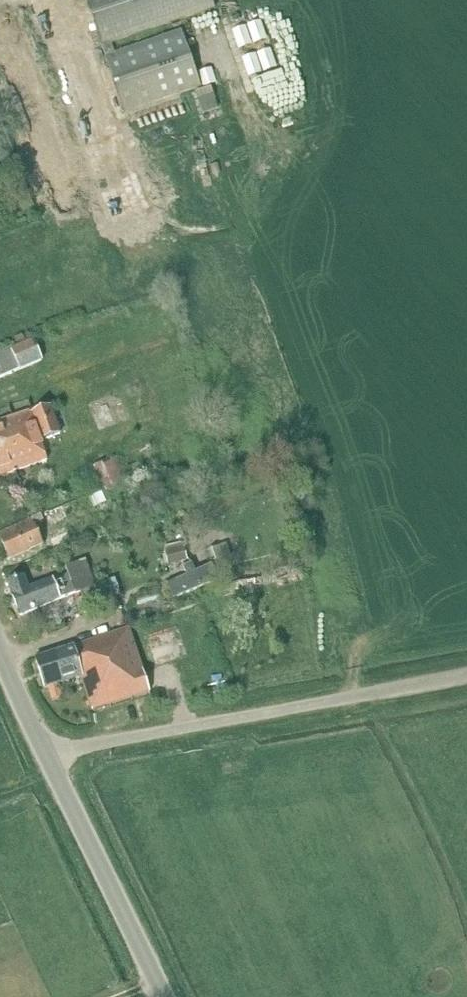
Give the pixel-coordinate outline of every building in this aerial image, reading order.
[(102,47),(215,9),(212,0),(86,0),(102,47)] [(181,30),(105,56),(125,114),(201,88),(181,30)] [(212,87),(196,92),(203,115),(219,110),(212,87)] [(20,370),(20,371),(42,361),(33,339),(0,353),(0,378),(20,370)] [(47,460),(40,440),(60,433),(51,407),(29,415),(28,413),(0,422),(0,476),(47,460)] [(121,455),(85,469),(95,495),(130,482),(121,455)] [(136,463),(126,467),(129,478),(140,474),(136,463)] [(180,478),(161,485),(168,503),(186,496),(196,493),(193,483),(183,487),(180,478)] [(307,487),(294,487),(294,501),(307,501),(307,487)] [(62,506),(49,512),(54,525),(68,519),(62,506)] [(31,520),(0,533),(11,557),(41,544),(33,526),(44,521),(40,514),(30,519),(31,520)] [(55,548),(71,542),(72,540),(66,525),(56,529),(58,533),(50,536),(55,548)] [(185,546),(165,550),(168,565),(188,561),(185,546)] [(220,546),(213,549),(217,561),(224,559),(220,546)] [(103,606),(87,562),(86,560),(66,567),(69,575),(30,590),(25,576),(8,582),(21,615),(75,594),(76,595),(82,593),(88,611),(103,606)] [(199,582),(196,583),(199,594),(203,594),(205,599),(216,595),(211,578),(199,580),(199,582)] [(58,684),(83,676),(94,711),(150,693),(129,628),(35,658),(45,689),(48,687),(52,700),(62,697),(58,684)]
